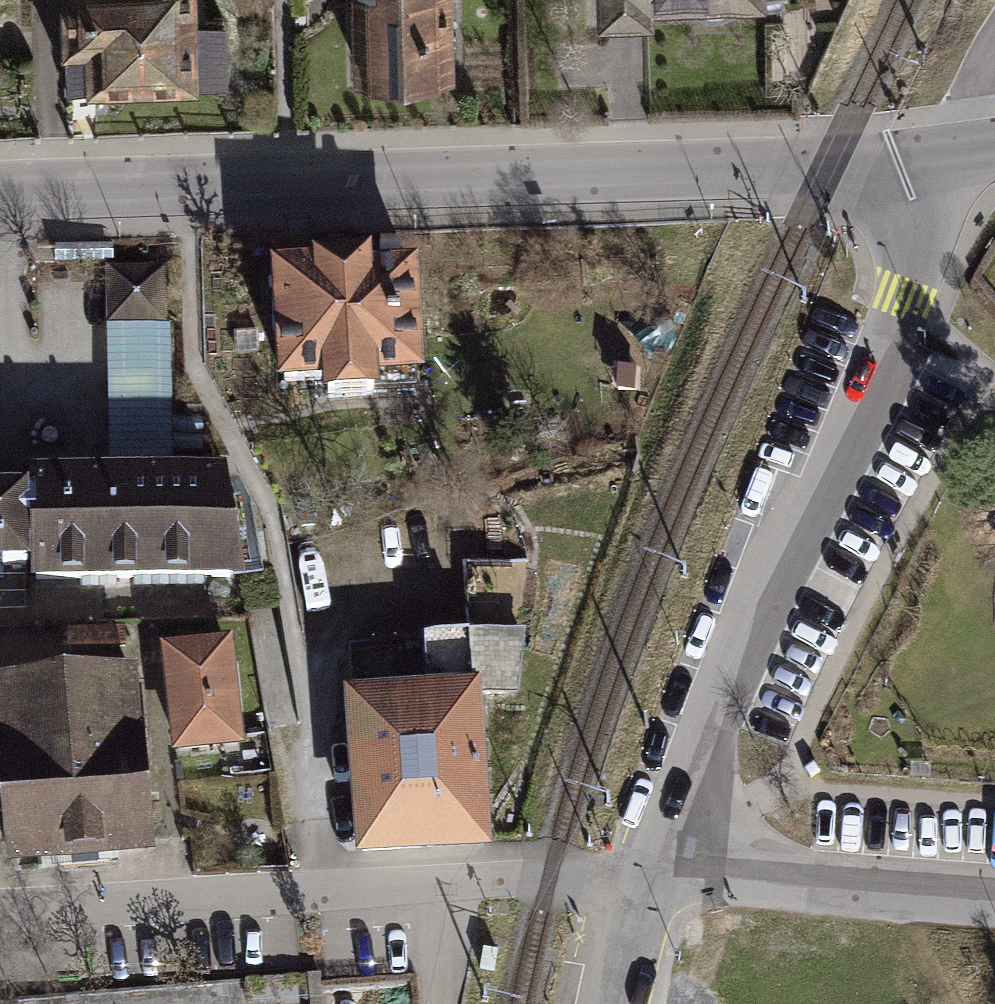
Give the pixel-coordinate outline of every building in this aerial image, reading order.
[(64,53),(88,52),(89,93),(201,90),(201,84),(232,83),(230,21),(199,22),(198,0),(62,0),(64,53)] [(355,80),(454,78),(453,0),(354,0),(355,80)] [(601,27),(660,24),(659,11),(768,7),(768,0),(600,0),(601,27)] [(112,244),(56,246),(57,264),(113,263),(112,244)] [(315,272),(272,274),(278,398),(326,395),(327,410),(383,407),(382,395),(428,392),(422,271),(377,274),(377,261),(314,265),(315,272)] [(167,266),(105,268),(110,478),(173,476),(167,266)] [(33,580),(34,599),(248,591),(233,477),(173,476),(110,478),(31,480),(31,501),(0,502),(0,581),(33,580)] [(353,698),(344,699),(355,845),(494,834),(484,704),(519,698),(526,633),(518,633),(525,559),(464,566),(469,638),(350,647),(353,698)] [(125,626),(41,630),(42,653),(126,649),(125,626)] [(234,646),(163,653),(174,758),(245,751),(234,646)] [(0,695),(0,809),(7,873),(155,856),(135,679),(0,695)]
